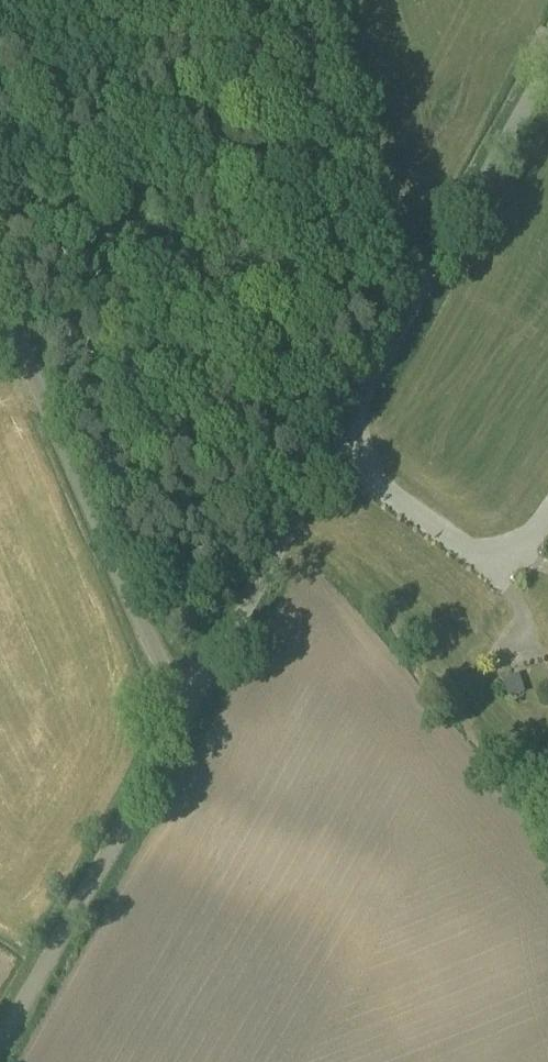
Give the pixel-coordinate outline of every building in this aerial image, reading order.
[(522,673),(510,675),(514,693),(526,690),(522,673)]
